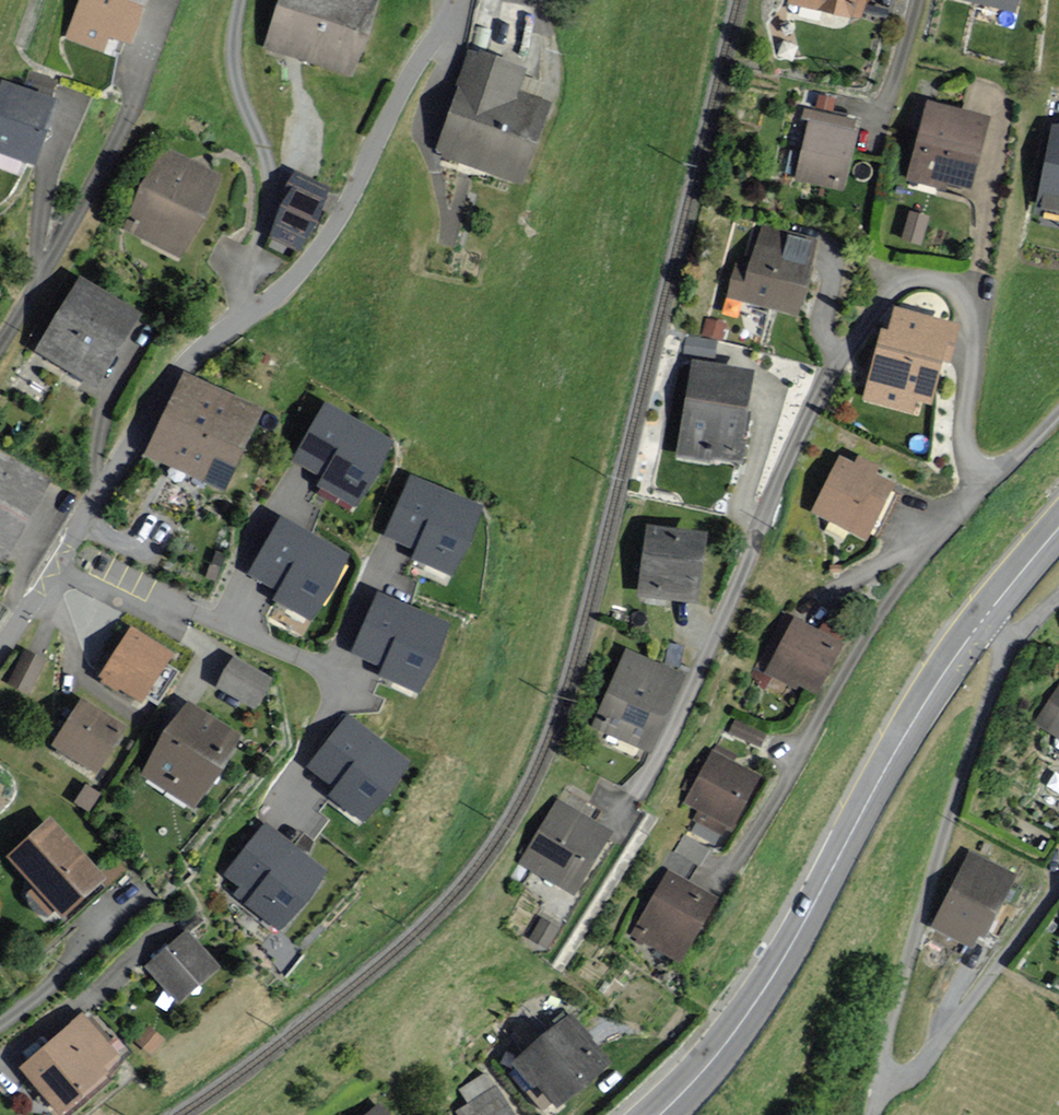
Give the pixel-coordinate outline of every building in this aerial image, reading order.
[(67,39),(102,51),(108,35),(135,44),(150,0),(80,0),(67,39)] [(263,44),(352,74),(377,0),(279,0),(263,44)] [(861,15),(864,0),(798,0),(861,15)] [(1012,8),(1014,0),(981,0),(1012,8)] [(527,65),(470,46),(434,152),(524,183),(552,101),(519,90),(527,65)] [(0,80),(0,81),(0,152),(36,164),(58,100),(0,80)] [(989,117),(928,101),(910,172),(970,188),(989,117)] [(852,122),(806,110),(804,118),(812,120),(798,175),(841,187),(855,133),(849,131),(852,122)] [(1053,127),(1043,210),(1047,210),(1046,220),(1058,222),(1058,128),(1053,127)] [(222,174),(166,146),(125,229),(182,256),(222,174)] [(335,190),(293,170),(284,189),(290,192),(268,235),(298,250),(315,217),(320,220),(335,190)] [(930,216),(908,211),(901,240),(923,246),(930,216)] [(822,240),(764,226),(752,276),(732,271),(727,294),(804,314),(822,240)] [(141,313),(80,277),(36,349),(97,386),(141,313)] [(957,324),(897,310),(893,331),(882,328),(866,402),(915,412),(918,400),(930,402),(943,341),(953,343),(957,324)] [(756,369),(691,359),(678,450),(743,459),(756,369)] [(263,409),(189,373),(149,455),(224,491),(263,409)] [(324,401),(292,460),(322,477),(317,486),(355,508),(394,439),(324,401)] [(854,461),(838,454),(811,510),(869,538),(895,482),(876,473),(880,464),(858,454),(854,461)] [(411,474),(385,535),(415,548),(411,559),(452,576),(482,504),(411,474)] [(282,514),(248,573),(278,590),(273,599),(312,621),(351,553),(282,514)] [(706,532),(643,525),(635,595),(698,602),(706,532)] [(379,590),(352,653),(382,666),(378,674),(419,692),(450,620),(379,590)] [(840,641),(793,619),(770,669),(817,690),(840,641)] [(173,653),(131,626),(99,676),(141,702),(173,653)] [(686,675),(627,650),(595,724),(653,749),(686,675)] [(42,660),(25,652),(11,681),(28,689),(42,660)] [(271,679),(232,658),(219,682),(258,703),(271,679)] [(1039,721),(1058,734),(1058,689),(1039,721)] [(96,772),(127,725),(82,696),(52,744),(96,772)] [(241,735),(187,701),(142,772),(195,806),(241,735)] [(333,786),(327,794),(364,821),(410,760),(349,714),(309,767),(333,786)] [(758,777),(714,753),(687,801),(702,809),(697,819),(720,831),(725,822),(731,825),(758,777)] [(613,834),(556,800),(520,860),(576,894),(613,834)] [(98,868),(49,816),(4,858),(32,887),(25,894),(48,918),(58,908),(70,920),(121,871),(109,858),(98,868)] [(267,821),(225,874),(250,894),(244,901),(280,930),(328,869),(267,821)] [(1012,874),(971,854),(935,925),(971,943),(976,931),(982,934),(1012,874)] [(712,901),(669,875),(636,932),(679,957),(712,901)] [(219,966),(186,930),(146,966),(179,1003),(219,966)] [(80,1015),(19,1068),(61,1114),(71,1114),(115,1077),(108,1069),(119,1059),(80,1015)] [(604,1061),(568,1019),(524,1055),(560,1098),(604,1061)] [(166,1040),(147,1026),(136,1042),(155,1056),(166,1040)] [(467,1100),(458,1104),(464,1114),(516,1114),(493,1066),(458,1082),(467,1100)]
